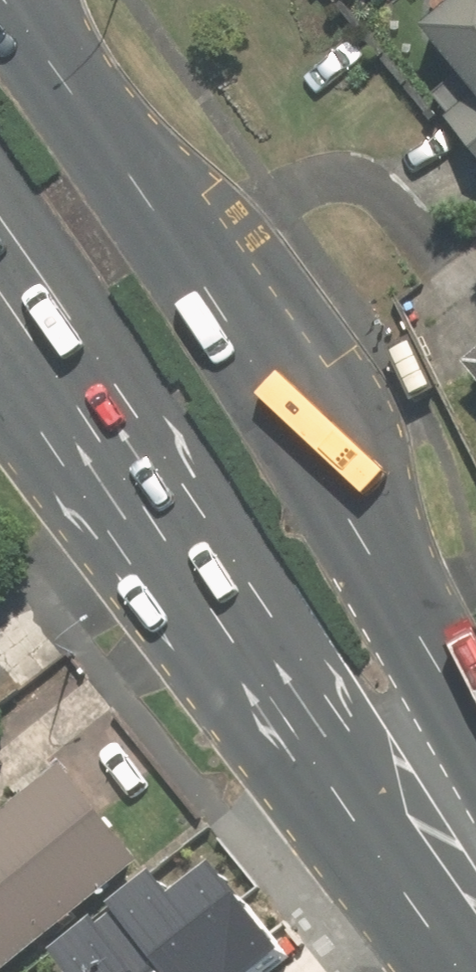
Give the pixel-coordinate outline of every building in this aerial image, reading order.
[(433,25),(470,69),(442,92),(457,110),(452,115),(475,143),(475,0),(463,0),(433,25)] [(68,760),(0,817),(0,971),(10,971),(149,856),(68,760)] [(131,902),(183,971),(267,971),(294,952),(226,859),(187,888),(174,870),(131,902)] [(114,916),(72,947),(90,971),(156,971),(114,916)]
